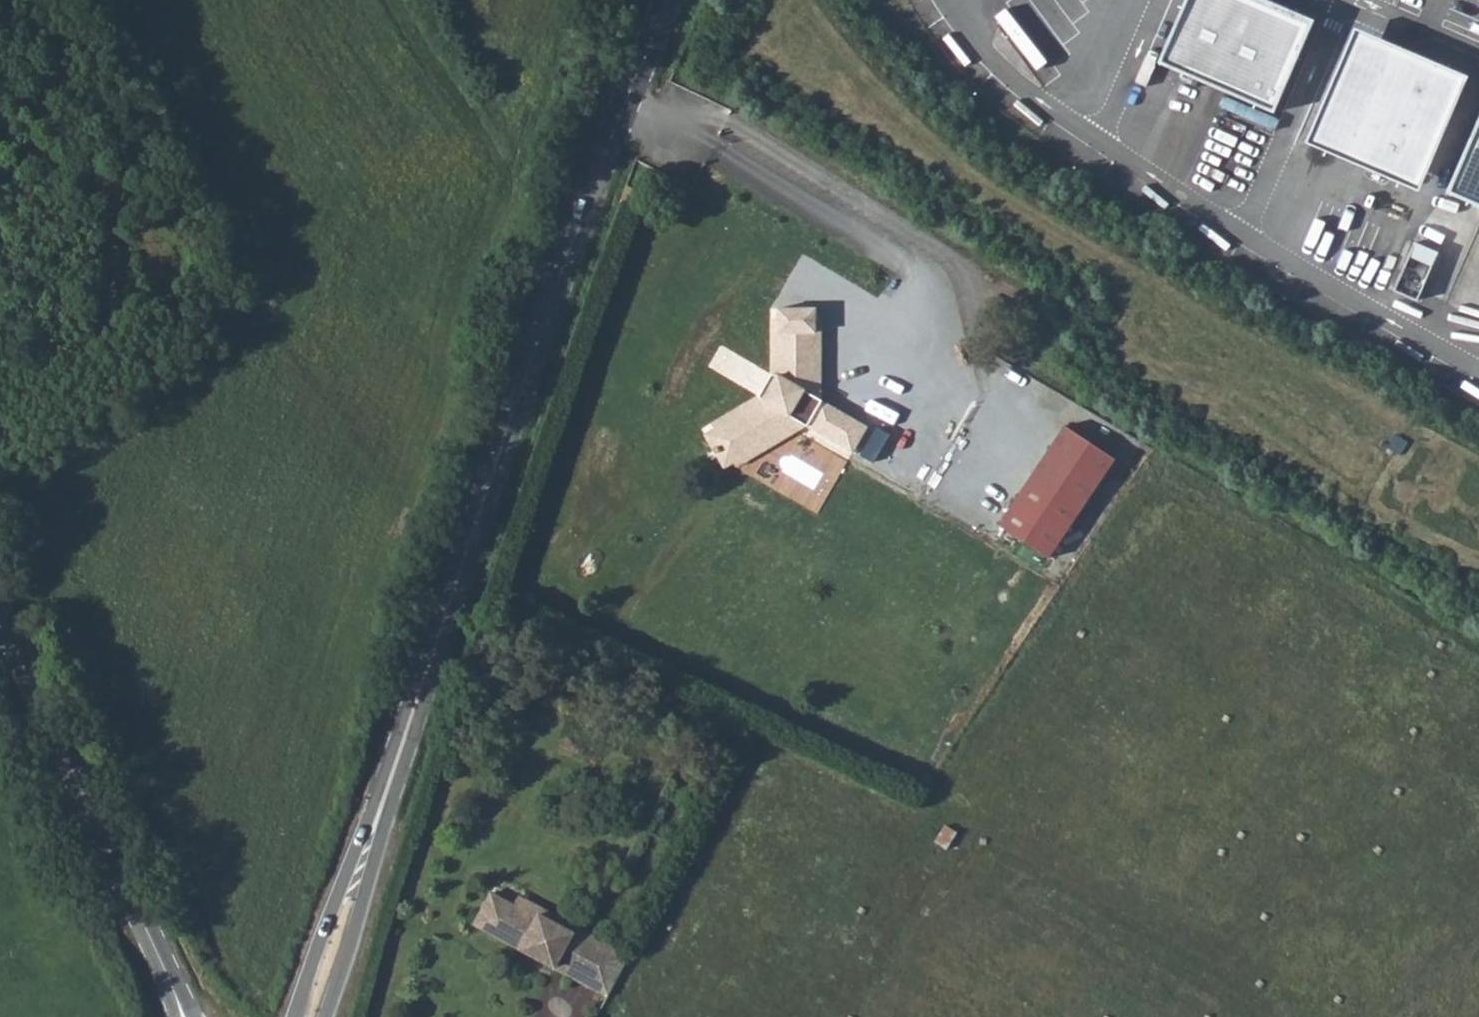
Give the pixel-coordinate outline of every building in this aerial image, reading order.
[(1156,61),(1271,109),(1311,17),(1271,0),(1182,0),(1156,61)] [(1352,26),(1303,141),(1415,189),(1464,74),(1352,26)] [(1444,187),(1478,202),(1478,106),(1444,187)] [(1389,288),(1412,297),(1432,249),(1410,240),(1389,288)] [(813,307),(773,308),(772,370),(759,398),(704,431),(725,466),(801,423),(851,451),(865,426),(816,398),(813,307)] [(878,457),(889,429),(875,424),(865,452),(878,457)] [(998,531),(1049,562),(1111,460),(1060,429),(998,531)] [(625,951),(576,923),(575,928),(543,911),(541,914),(515,900),(493,888),(476,920),(522,945),(525,940),(536,946),(533,951),(605,990),(625,951)] [(575,928),(576,923),(519,892),(515,900),(541,914),(543,911),(575,928)] [(522,945),(533,951),(536,946),(525,940),(522,945)]
